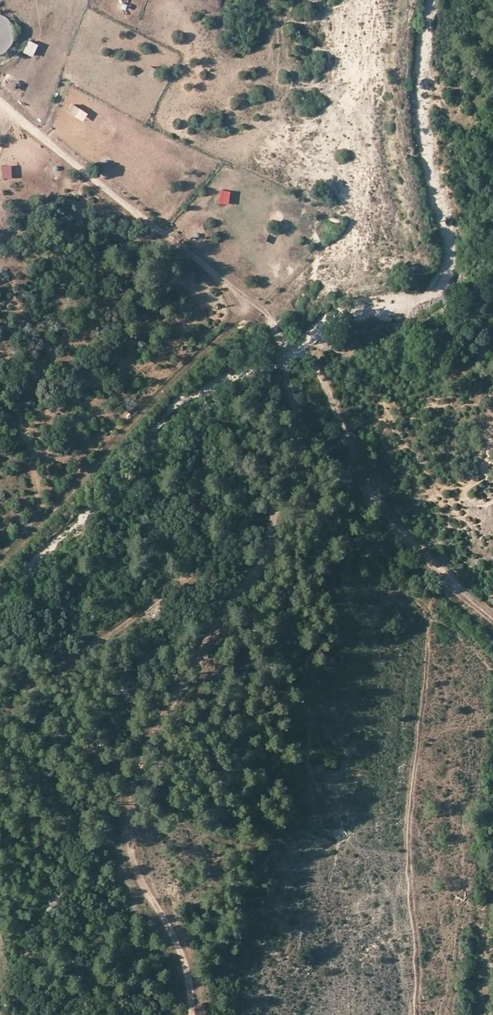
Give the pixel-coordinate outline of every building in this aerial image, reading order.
[(39,44),(29,39),(22,51),(32,57),(39,44)] [(157,67),(148,63),(144,71),(153,75),(157,67)] [(14,81),(8,78),(5,85),(11,88),(14,81)] [(79,107),(71,102),(66,110),(74,115),(79,107)] [(230,190),(220,189),(219,202),(228,203),(230,190)] [(267,236),(261,233),(258,239),(264,242),(267,236)]
